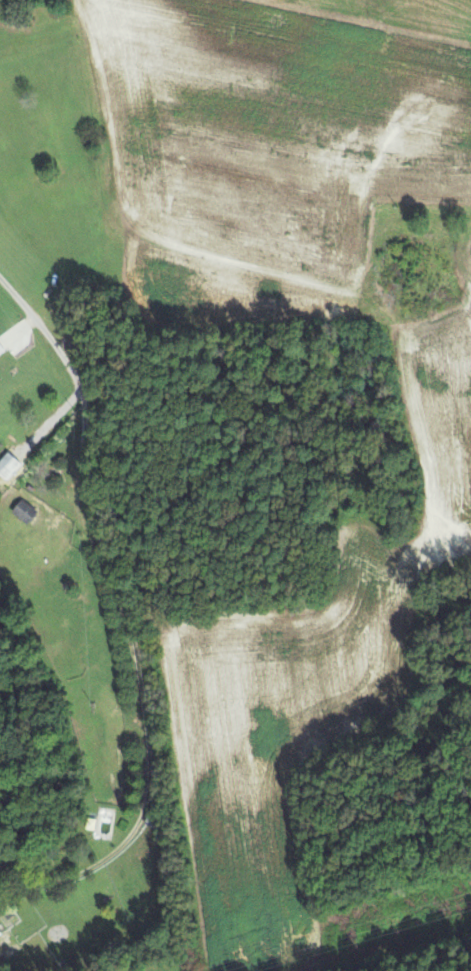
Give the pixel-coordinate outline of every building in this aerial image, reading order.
[(40,512),(23,499),(13,512),(30,525),(40,512)]
